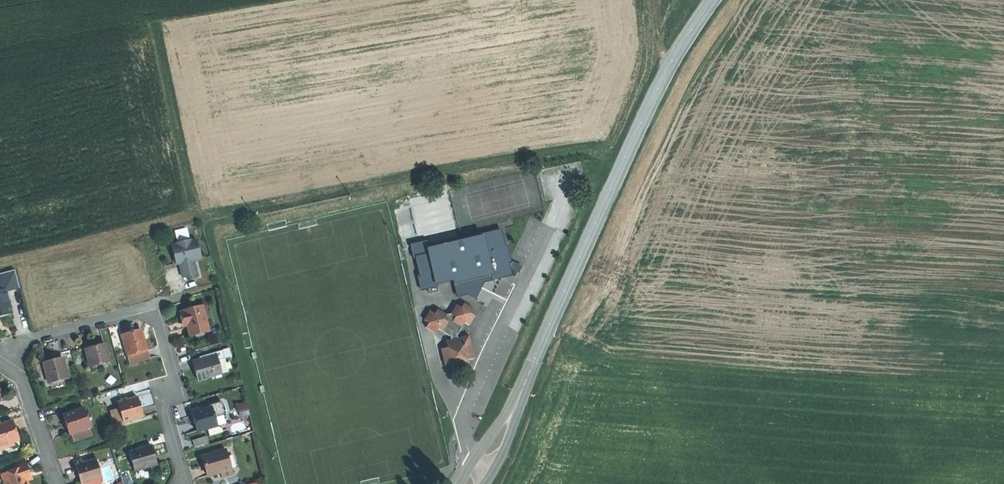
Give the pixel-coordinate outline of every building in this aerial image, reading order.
[(427,241),(411,245),(414,259),(416,258),(420,276),(419,276),(422,290),(437,286),(437,284),(454,280),(458,296),(468,294),(472,296),(479,281),(492,279),(492,280),(512,276),(509,263),(511,263),(507,246),(505,247),(501,230),(482,235),(482,236),(429,249),(427,241)] [(173,246),(177,264),(181,263),(184,278),(191,276),(197,274),(194,260),(202,258),(198,240),(192,242),(192,240),(178,243),(178,245),(173,246)] [(10,310),(6,292),(21,288),(16,269),(0,274),(0,313),(10,310)] [(209,331),(191,336),(193,342),(218,335),(209,304),(202,306),(209,331)] [(461,308),(470,314),(473,310),(464,304),(461,308)] [(190,336),(191,336),(209,331),(202,306),(180,312),(183,322),(186,321),(187,326),(190,336)] [(450,315),(464,324),(468,327),(474,317),(470,314),(461,308),(457,306),(450,315)] [(434,334),(437,330),(446,316),(437,310),(434,315),(428,324),(425,328),(434,334)] [(423,321),(428,324),(434,315),(429,312),(423,321)] [(448,337),(450,336),(457,335),(458,334),(464,324),(450,315),(446,316),(437,330),(448,337)] [(128,354),(147,349),(141,328),(132,331),(122,334),(128,354)] [(458,339),(451,341),(446,342),(448,348),(451,364),(453,371),(468,368),(467,361),(473,360),(470,344),(464,345),(463,338),(458,339)] [(94,346),(85,348),(90,366),(110,361),(105,343),(94,346)] [(451,364),(448,348),(441,349),(444,366),(451,364)] [(149,357),(147,349),(128,354),(130,362),(149,357)] [(198,380),(222,373),(218,359),(225,357),(223,350),(200,356),(200,358),(202,364),(194,366),(196,372),(198,380)] [(52,359),(44,361),(49,382),(69,377),(66,366),(65,367),(62,356),(52,359)] [(218,359),(222,373),(228,371),(225,357),(218,359)] [(192,360),(194,366),(202,364),(200,358),(192,360)] [(120,409),(123,421),(143,416),(140,406),(137,396),(118,402),(120,409)] [(253,414),(248,400),(239,403),(243,417),(253,414)] [(218,425),(215,413),(212,406),(193,412),(196,423),(199,431),(208,428),(218,425)] [(69,435),(70,434),(89,428),(90,427),(84,408),(62,415),(66,426),(69,435)] [(115,424),(123,421),(120,409),(112,412),(115,424)] [(223,410),(215,413),(218,425),(208,428),(211,436),(229,430),(223,410)] [(9,421),(0,424),(0,446),(12,442),(15,441),(9,421)] [(11,421),(9,421),(15,441),(18,440),(15,430),(11,421)] [(89,428),(70,434),(73,442),(92,436),(89,428)] [(207,436),(193,440),(195,447),(210,443),(207,436)] [(151,445),(129,452),(135,471),(157,465),(154,454),(151,445)] [(226,450),(200,457),(203,466),(205,466),(206,471),(207,475),(220,471),(221,475),(232,473),(226,450)] [(13,462),(15,469),(3,473),(7,483),(29,483),(27,479),(25,472),(30,470),(26,457),(13,462)] [(100,479),(102,478),(95,459),(75,467),(78,476),(81,483),(85,483),(100,479)]
